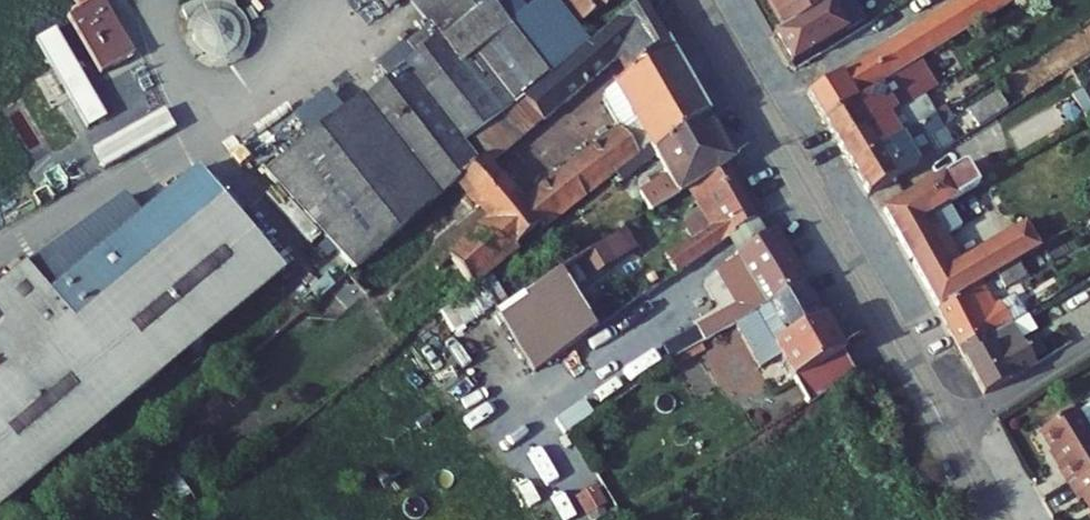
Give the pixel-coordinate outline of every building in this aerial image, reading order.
[(76,4),(65,11),(98,69),(132,49),(104,0),(74,0),(76,4)] [(510,5),(507,0),(414,0),(440,32),(420,47),(431,61),(378,97),(376,93),(274,167),(288,184),(418,79),(504,9),(510,5)] [(568,5),(590,39),(643,0),(575,0),(568,5)] [(780,27),(825,1),(826,0),(765,0),(780,27)] [(995,11),(989,0),(959,0),(936,13),(949,38),(995,11)] [(995,11),(1014,0),(989,0),(995,11)] [(843,30),(825,1),(780,27),(768,34),(784,64),(843,30)] [(221,94),(243,21),(240,18),(236,5),(187,25),(193,37),(190,43),(187,56),(188,62),(192,74),(196,79),(206,88),(221,94)] [(523,33),(504,9),(419,79),(441,105),(434,111),(472,158),(494,138),(523,113),(528,109),(563,82),(523,33)] [(719,130),(654,13),(563,82),(528,109),(546,131),(633,62),(645,80),(621,95),(664,169),(675,161),(719,130)] [(912,59),(949,38),(936,13),(893,39),(907,62),(912,59)] [(248,23),(243,21),(221,94),(234,95),(249,90),(259,83),(268,69),(269,50),(266,41),(262,35),(255,28),(248,23)] [(814,116),(907,62),(893,39),(801,93),(814,116)] [(927,86),(912,59),(907,62),(814,116),(830,143),(888,109),(893,106),(912,95),(918,92),(927,86)] [(145,63),(121,71),(132,99),(155,90),(145,63)] [(482,170),(472,158),(434,111),(441,105),(418,79),(288,184),(361,273),(461,188),(482,170)] [(932,116),(918,92),(912,95),(893,106),(888,109),(830,143),(844,167),(902,133),(926,119),(932,116)] [(664,169),(621,95),(616,98),(614,112),(632,140),(657,174),(664,169)] [(998,96),(970,112),(976,124),(1005,108),(998,96)] [(102,169),(176,126),(165,106),(90,148),(102,169)] [(499,172),(546,131),(528,109),(523,113),(494,138),(505,151),(492,162),(499,172)] [(949,145),(932,116),(926,119),(902,133),(844,167),(861,196),(949,145)] [(732,154),(719,130),(675,161),(664,169),(676,188),(648,205),(661,226),(698,203),(738,178),(744,175),(732,154)] [(657,174),(632,140),(534,214),(499,172),(492,162),(482,170),(461,188),(502,238),(525,266),(647,180),(657,174)] [(211,168),(55,298),(31,270),(0,295),(0,468),(26,500),(149,397),(87,323),(236,198),(211,168)] [(964,170),(959,168),(941,179),(940,177),(878,214),(934,309),(977,284),(1035,251),(1022,229),(946,273),(929,245),(957,228),(945,208),(976,189),(964,170)] [(765,230),(738,178),(698,203),(711,225),(695,235),(704,251),(675,270),(684,285),(731,253),(761,233),(765,230)] [(299,273),(236,198),(87,323),(149,397),(299,273)] [(775,249),(765,230),(761,233),(731,253),(749,282),(729,293),(740,312),(700,336),(709,350),(745,329),(811,292),(783,244),(775,249)] [(525,266),(502,238),(471,261),(491,290),(497,286),(525,266)] [(649,260),(637,240),(545,296),(516,314),(553,373),(604,338),(582,301),(649,260)] [(491,290),(471,261),(402,311),(423,337),(491,290)] [(545,296),(525,266),(497,286),(516,314),(545,296)] [(992,310),(977,284),(934,309),(958,348),(986,331),(989,336),(1002,328),(1003,330),(1014,323),(1026,316),(1016,299),(1002,306),(1001,305),(992,310)] [(831,327),(811,292),(745,329),(748,334),(760,326),(767,337),(771,344),(774,349),(780,359),(831,327)] [(989,336),(1005,363),(978,380),(986,394),(1037,362),(1023,339),(1038,330),(1029,314),(1026,316),(1014,323),(1003,330),(1002,328),(989,336)] [(767,337),(760,326),(748,334),(745,329),(740,332),(765,375),(783,365),(780,359),(774,349),(771,344),(767,337)] [(863,382),(831,327),(780,359),(783,365),(811,413),(863,382)] [(1005,363),(989,336),(986,331),(958,348),(978,380),(1005,363)] [(1038,427),(1061,464),(1057,466),(1065,482),(1089,467),(1089,396),(1038,427)] [(1065,482),(1076,500),(1080,497),(1089,515),(1089,467),(1065,482)] [(26,500),(0,468),(0,519),(2,519),(26,500)]
